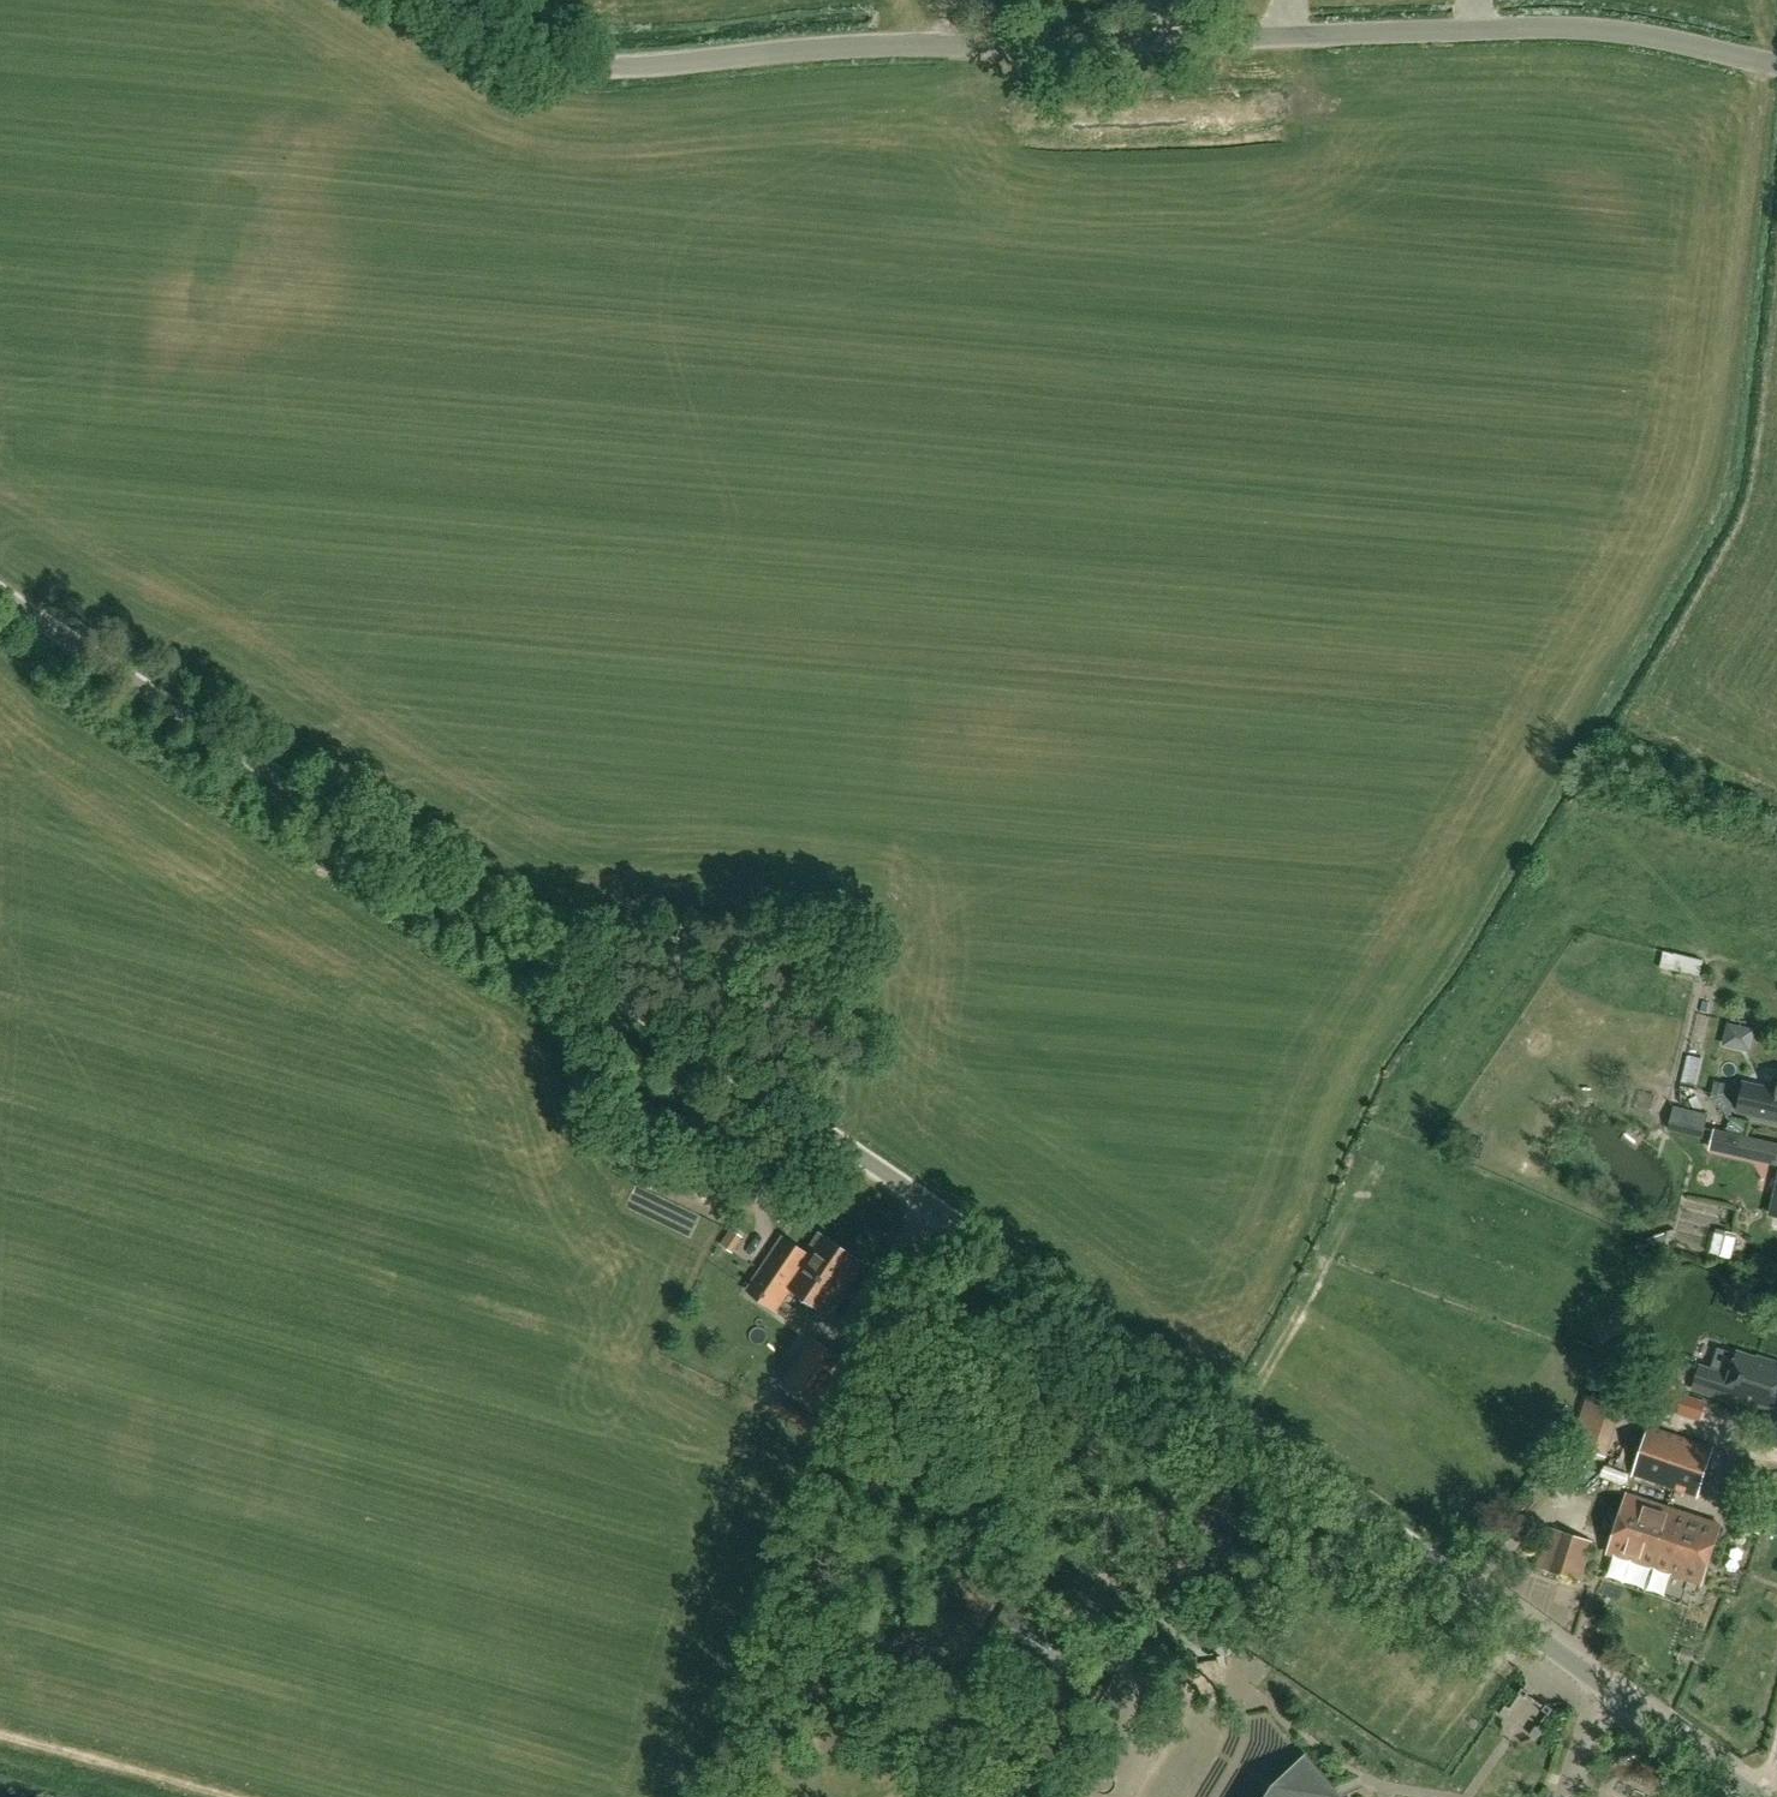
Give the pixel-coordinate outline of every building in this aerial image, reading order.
[(1730,1022),(1725,1044),(1740,1047),(1745,1025),(1730,1022)] [(1736,1109),(1776,1118),(1776,1086),(1776,1089),(1743,1081),(1736,1109)] [(1675,1107),(1669,1131),(1702,1139),(1707,1115),(1675,1107)] [(1776,1165),(1776,1143),(1714,1129),(1710,1151),(1776,1165)] [(775,1305),(789,1283),(828,1310),(860,1264),(820,1237),(806,1257),(783,1241),(750,1289),(775,1305)] [(812,1408),(845,1361),(811,1338),(778,1385),(812,1408)] [(1688,1394),(1751,1415),(1752,1410),(1772,1416),(1776,1400),(1776,1374),(1733,1359),(1725,1382),(1695,1373),(1688,1394)] [(1674,1411),(1680,1393),(1686,1377),(1659,1368),(1648,1403),(1674,1411)] [(1699,1497),(1716,1446),(1649,1423),(1632,1475),(1699,1497)] [(1700,1583),(1720,1523),(1628,1493),(1608,1553),(1700,1583)] [(1582,1581),(1594,1540),(1546,1526),(1534,1568),(1582,1581)] [(1535,1727),(1530,1733),(1537,1738),(1542,1731),(1535,1727)] [(1304,1753),(1271,1785),(1264,1796),(1345,1796),(1304,1753)]
